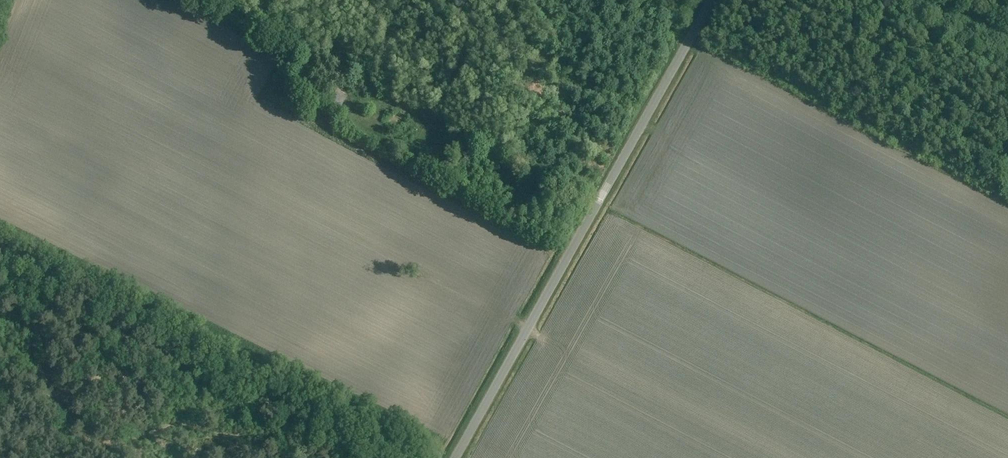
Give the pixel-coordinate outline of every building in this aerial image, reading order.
[(348,86),(342,90),(346,96),(352,92),(348,86)] [(332,108),(340,94),(336,92),(328,106),(332,108)]
